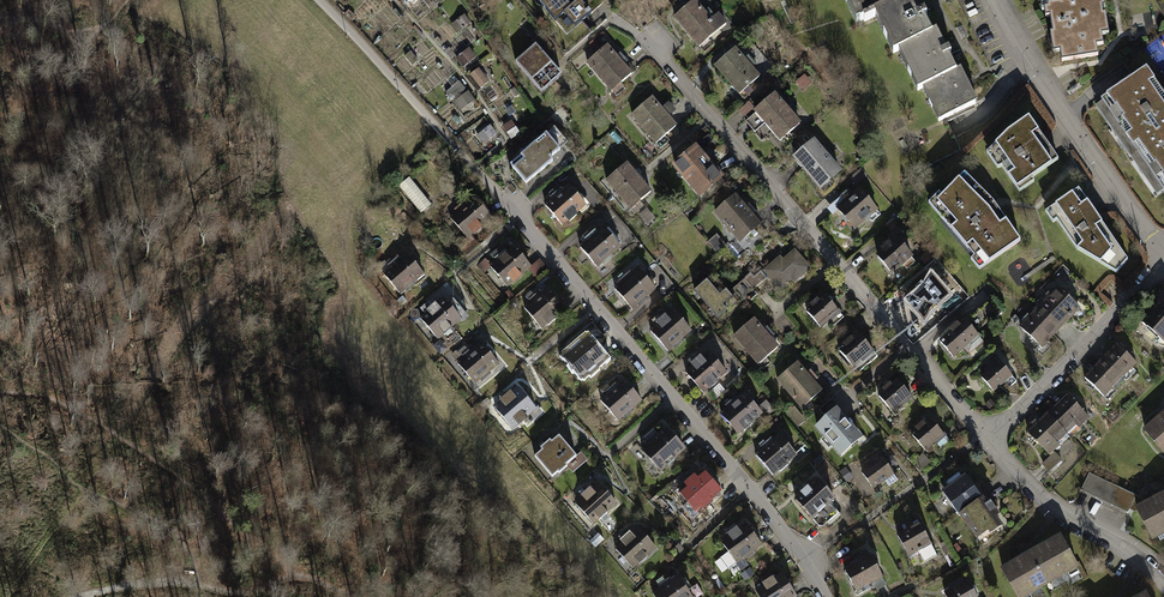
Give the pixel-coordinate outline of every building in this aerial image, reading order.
[(551,23),(552,22),(559,31),(571,21),(564,12),(571,6),(567,0),(531,0),(551,23)] [(669,16),(693,46),(722,23),(714,14),(707,20),(691,0),(689,0),(669,16)] [(852,20),(858,17),(860,21),(871,16),(889,53),(895,50),(915,90),(921,87),(937,120),(975,102),(958,68),(952,71),(945,55),(948,54),(946,49),(942,51),(933,31),(928,34),(920,18),(922,17),(919,12),(917,13),(911,0),(893,0),(889,2),(888,0),(842,0),(852,20)] [(1041,19),(1048,18),(1051,53),(1055,52),(1056,61),(1094,58),(1093,46),(1101,45),(1100,35),(1106,34),(1103,0),(1040,0),(1041,19)] [(461,18),(451,25),(457,33),(467,26),(461,18)] [(602,45),(582,64),(611,96),(621,88),(617,84),(628,74),(602,45)] [(531,46),(511,63),(538,93),(558,76),(531,46)] [(464,49),(452,58),(461,68),(472,60),(464,49)] [(731,49),(711,66),(736,95),(756,78),(731,49)] [(409,51),(405,55),(414,65),(418,61),(409,51)] [(480,68),(471,74),(481,88),(490,82),(480,68)] [(1102,98),(1095,103),(1158,195),(1163,191),(1163,93),(1147,68),(1102,98)] [(459,81),(445,91),(452,100),(465,89),(459,81)] [(469,92),(455,102),(461,110),(475,100),(469,92)] [(796,123),(771,95),(749,114),(775,142),(796,123)] [(648,97),(624,117),(649,146),(673,126),(665,117),(672,111),(665,103),(658,109),(648,97)] [(1055,161),(1025,119),(1004,135),(983,154),(993,169),(997,167),(1015,193),(1031,182),(1028,178),(1055,161)] [(513,120),(503,126),(511,138),(520,132),(513,120)] [(491,125),(478,135),(485,144),(498,134),(491,125)] [(556,126),(550,131),(562,146),(568,141),(556,126)] [(507,165),(523,183),(549,162),(545,158),(555,150),(542,135),(507,165)] [(837,172),(811,140),(788,159),(815,191),(837,172)] [(700,161),(691,150),(671,167),(696,196),(716,178),(708,169),(712,166),(704,157),(700,161)] [(630,173),(622,163),(599,183),(624,211),(647,191),(639,183),(642,180),(633,170),(630,173)] [(989,202),(960,177),(939,197),(935,193),(925,204),(971,258),(967,261),(975,272),(1015,243),(989,202)] [(407,178),(397,186),(420,213),(430,205),(407,178)] [(573,184),(546,206),(562,225),(589,203),(573,184)] [(1128,260),(1078,189),(1046,212),(1054,222),(1057,220),(1079,252),(1117,274),(1128,260)] [(876,212),(857,191),(832,213),(851,234),(876,212)] [(741,208),(731,196),(709,214),(735,244),(757,226),(748,216),(752,213),(745,205),(741,208)] [(469,198),(441,219),(459,242),(487,220),(469,198)] [(641,215),(649,224),(657,218),(649,209),(641,215)] [(602,228),(575,250),(591,269),(618,247),(602,228)] [(895,240),(872,257),(886,275),(908,258),(895,240)] [(773,244),(752,262),(774,289),(795,271),(773,244)] [(510,247),(483,267),(500,290),(527,268),(510,247)] [(405,253),(380,273),(400,297),(425,277),(405,253)] [(642,266),(615,288),(631,308),(658,286),(642,266)] [(712,271),(691,290),(716,317),(737,298),(712,271)] [(915,293),(910,298),(922,313),(941,297),(926,278),(912,289),(915,293)] [(545,288),(519,308),(537,330),(562,310),(545,288)] [(1054,289),(1019,326),(1042,347),(1076,311),(1054,289)] [(807,309),(802,313),(816,329),(826,321),(830,326),(840,318),(821,296),(814,301),(813,300),(805,306),(807,309)] [(443,298),(418,318),(436,340),(460,321),(461,322),(467,317),(452,299),(447,303),(443,298)] [(1140,323),(1163,346),(1163,304),(1161,301),(1140,323)] [(671,308),(647,329),(668,352),(691,332),(671,308)] [(751,319),(727,339),(751,367),(775,347),(751,319)] [(946,333),(936,342),(951,359),(976,337),(961,320),(955,325),(954,323),(944,331),(946,333)] [(841,349),(835,354),(852,375),(873,359),(854,334),(839,346),(841,349)] [(567,351),(561,357),(577,377),(601,358),(584,337),(577,342),(575,341),(565,349),(567,351)] [(480,343),(455,363),(473,385),(497,365),(480,343)] [(1113,343),(1081,379),(1106,401),(1138,365),(1113,343)] [(706,353),(681,374),(698,395),(723,374),(706,353)] [(983,373),(977,377),(991,393),(1010,378),(993,358),(985,365),(986,367),(981,371),(983,373)] [(794,363),(772,383),(795,410),(818,391),(794,363)] [(896,377),(877,393),(894,413),(913,397),(896,377)] [(603,394),(596,400),(614,422),(638,401),(621,381),(614,386),(612,384),(601,392),(603,394)] [(519,388),(493,408),(511,431),(537,411),(519,388)] [(745,392),(721,413),(738,433),(762,413),(745,392)] [(1067,392),(1048,410),(1070,433),(1090,415),(1067,392)] [(802,421),(791,408),(788,410),(787,409),(782,412),(794,427),(802,421)] [(837,408),(815,426),(839,454),(861,436),(837,408)] [(1049,454),(1070,433),(1048,410),(1027,431),(1049,454)] [(1144,430),(1163,454),(1163,412),(1144,430)] [(931,418),(913,433),(926,450),(936,442),(938,444),(947,437),(931,418)] [(664,429),(637,451),(655,473),(682,451),(664,429)] [(779,434),(756,453),(772,472),(774,474),(797,455),(779,434)] [(549,439),(538,447),(541,450),(534,456),(551,477),(576,457),(558,436),(551,442),(549,439)] [(1056,451),(1043,462),(1050,471),(1064,460),(1056,451)] [(868,468),(862,471),(873,488),(894,475),(882,457),(879,460),(877,457),(865,464),(868,468)] [(852,477),(845,467),(839,471),(846,481),(852,477)] [(682,487),(677,491),(686,502),(681,507),(691,518),(702,509),(703,511),(714,502),(712,499),(721,492),(703,472),(696,478),(693,475),(689,478),(685,473),(676,480),(682,487)] [(960,513),(984,497),(966,472),(943,489),(960,513)] [(1133,496),(1087,473),(1078,490),(1125,513),(1133,496)] [(820,479),(796,499),(812,518),(814,517),(820,524),(825,524),(837,513),(830,504),(836,498),(820,479)] [(602,486),(578,505),(592,524),(616,504),(602,486)] [(1134,508),(1150,537),(1163,530),(1163,493),(1134,508)] [(988,503),(984,497),(960,513),(980,541),(1003,525),(995,514),(998,512),(991,501),(988,503)] [(726,534),(718,541),(734,563),(762,542),(745,520),(738,525),(735,522),(723,531),(726,534)] [(918,522),(898,534),(909,555),(918,550),(923,560),(935,553),(930,543),(918,522)] [(618,542),(611,548),(630,570),(653,549),(634,527),(627,533),(626,532),(620,537),(616,540),(618,542)] [(595,535),(589,541),(594,547),(600,541),(595,535)] [(996,571),(1011,596),(1029,596),(1077,571),(1058,537),(996,571)] [(871,555),(844,569),(856,591),(883,576),(871,555)] [(753,589),(758,596),(792,596),(796,594),(781,571),(772,576),(771,574),(759,581),(761,584),(753,589)] [(650,593),(653,596),(692,596),(677,574),(670,579),(667,575),(663,579),(660,575),(653,580),(658,587),(650,593)] [(942,591),(945,596),(981,596),(969,577),(942,591)] [(1127,596),(1154,596),(1147,586),(1127,596)]
